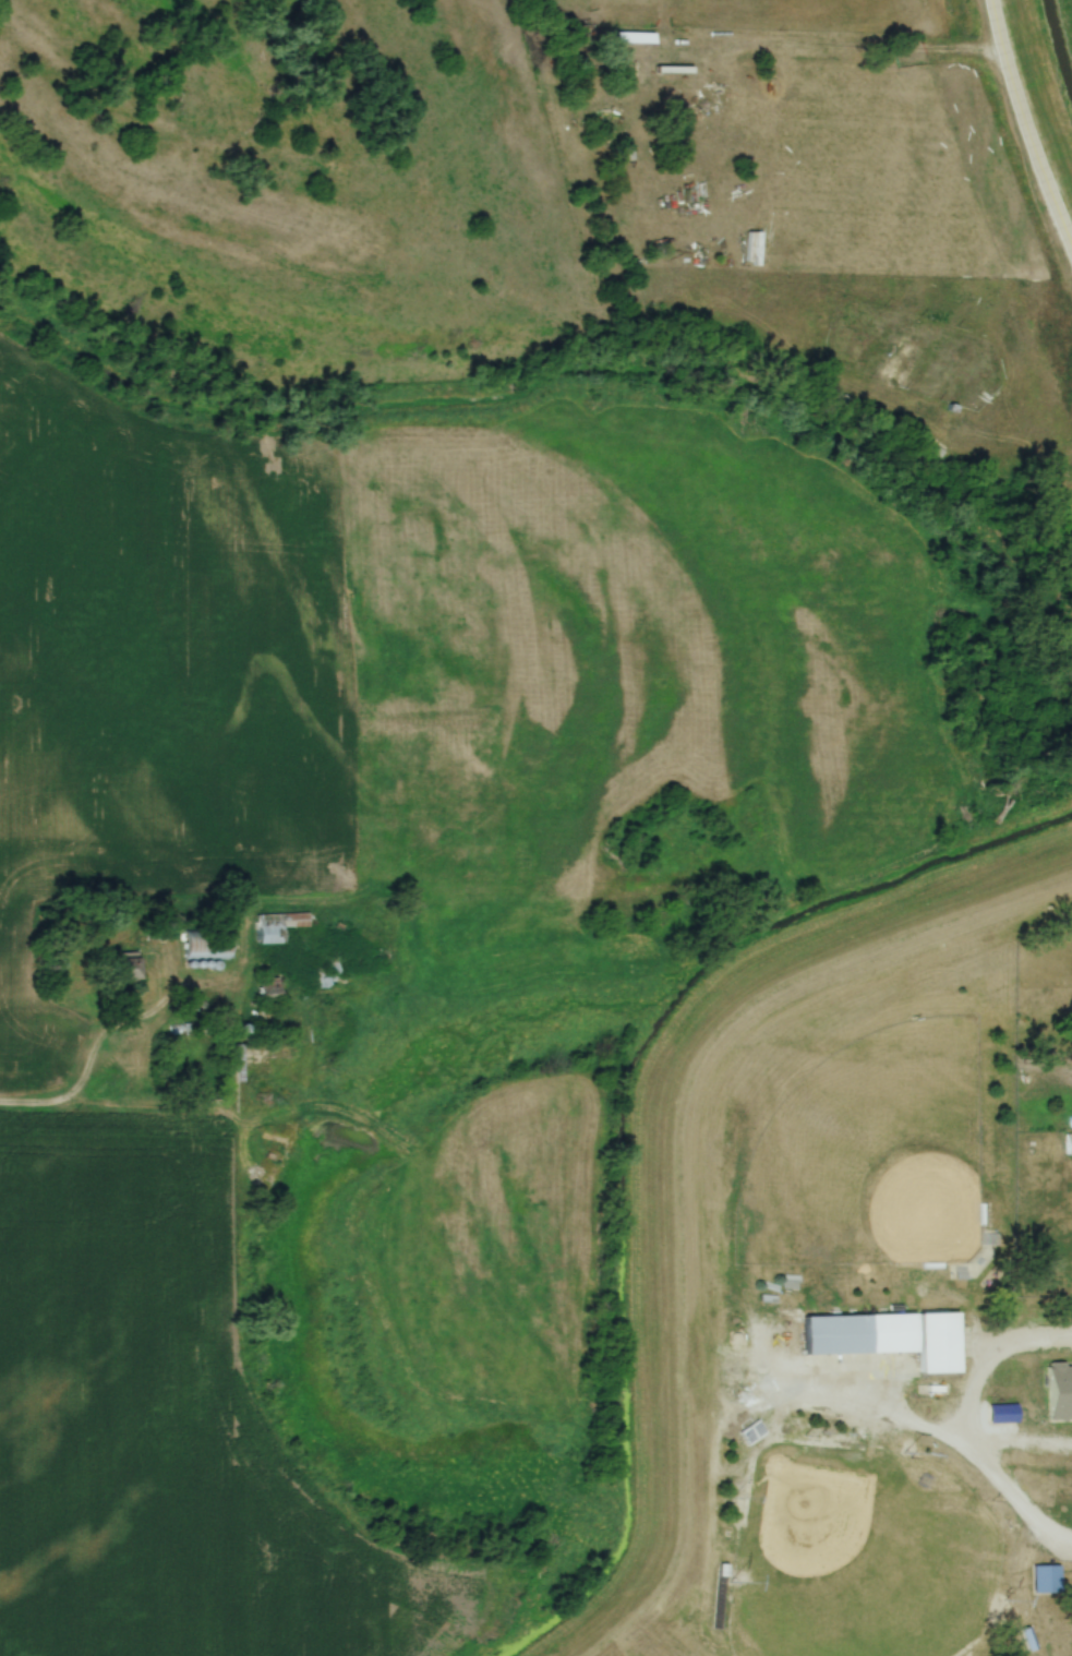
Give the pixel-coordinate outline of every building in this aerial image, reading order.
[(257,944),(282,944),(282,928),(309,928),(309,915),(257,915),(257,944)] [(230,959),(230,929),(184,929),(184,958),(230,959)] [(112,980),(139,980),(139,955),(112,955),(112,980)] [(320,990),(343,988),(342,968),(319,970),(320,990)] [(260,979),(260,1001),(280,1001),(280,979),(260,979)] [(923,1371),(920,1311),(957,1310),(959,1370),(923,1371)] [(805,1313),(869,1311),(871,1351),(807,1353),(805,1313)] [(1049,1421),(1071,1421),(1071,1366),(1048,1366),(1049,1421)] [(1018,1424),(1018,1406),(990,1406),(990,1424),(1018,1424)] [(1060,1566),(1033,1566),(1033,1594),(1060,1594),(1060,1566)]
